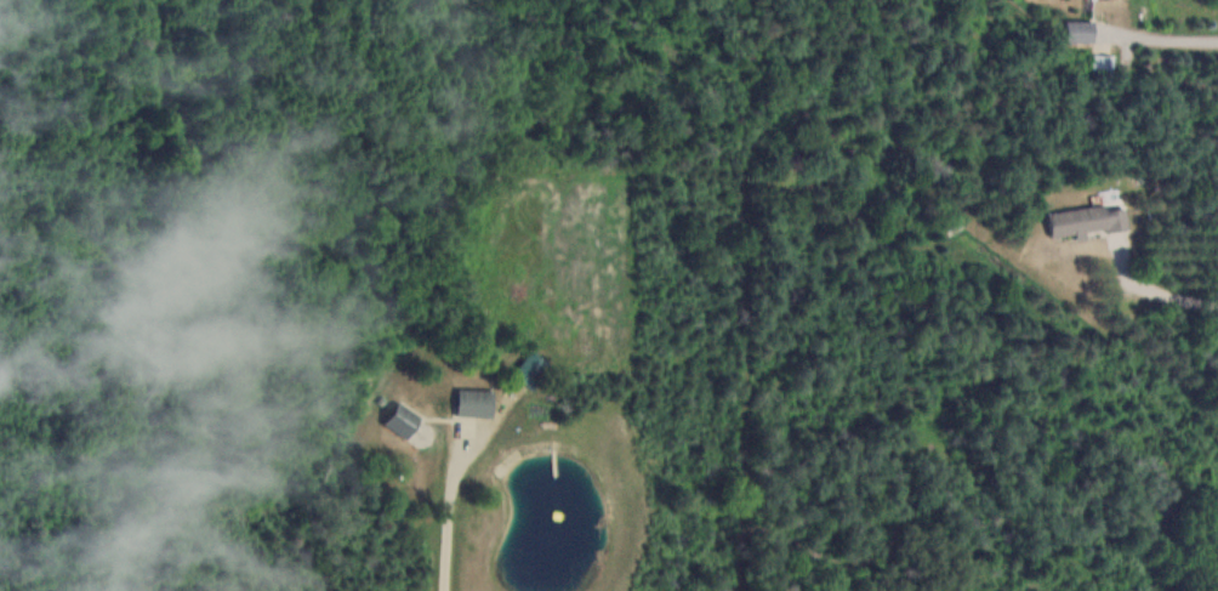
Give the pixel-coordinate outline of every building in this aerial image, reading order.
[(1096,21),(1068,21),(1068,43),(1096,43),(1096,21)] [(1114,77),(1114,55),(1094,55),(1094,77),(1114,77)] [(1130,230),(1127,203),(1050,213),(1053,240),(1130,230)] [(550,364),(533,351),(514,376),(531,388),(550,364)] [(496,393),(457,388),(454,415),(493,420),(496,393)] [(408,441),(423,418),(399,403),(385,426),(408,441)]
